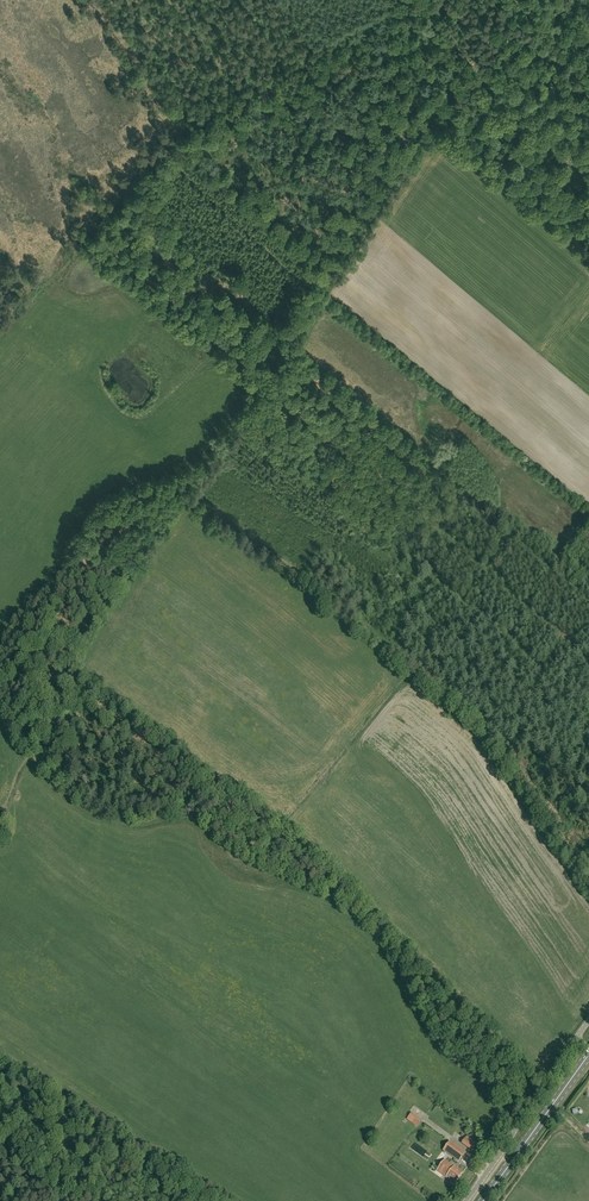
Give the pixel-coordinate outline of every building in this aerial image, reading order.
[(415,1112),(409,1119),(419,1127),(425,1120),(415,1112)] [(461,1143),(472,1151),(477,1144),(467,1136),(461,1143)] [(464,1153),(449,1142),(443,1150),(459,1161),(464,1153)] [(444,1160),(437,1171),(447,1178),(447,1177),(455,1183),(462,1173),(454,1167),(444,1160)]
